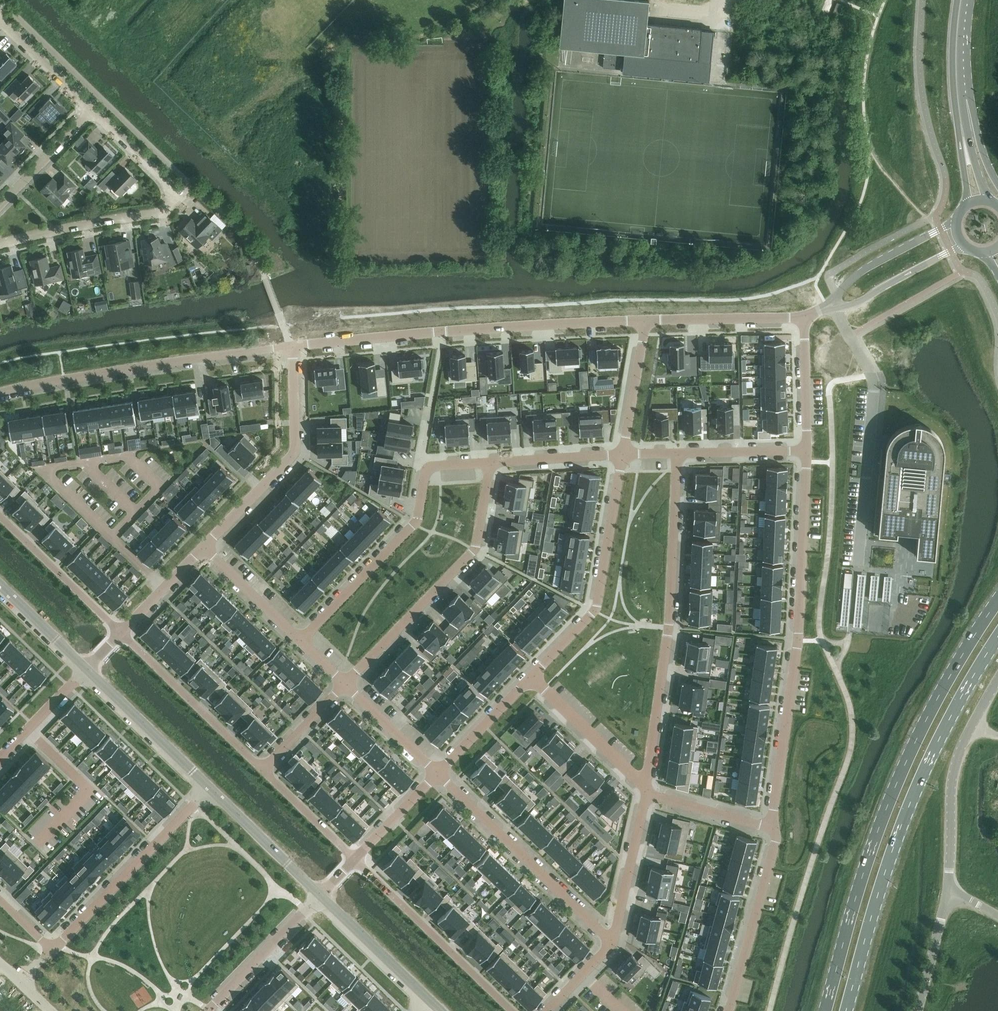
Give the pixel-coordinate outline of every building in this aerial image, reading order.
[(700,41),(701,29),(647,23),(649,1),(639,0),(563,0),(559,47),(604,52),(603,68),(620,69),(621,53),(640,55),(640,58),(643,58),(642,69),(667,72),(668,58),(673,58),(672,72),(696,74),(698,60),(710,62),(712,43),(700,41)] [(846,6),(837,3),(833,12),(842,16),(846,6)] [(16,66),(15,64),(16,63),(6,53),(2,58),(0,56),(0,77),(1,79),(9,70),(11,72),(16,66)] [(5,90),(14,99),(19,94),(24,99),(32,91),(33,93),(40,86),(29,75),(21,83),(16,78),(5,90)] [(39,101),(28,111),(41,123),(46,118),(51,124),(65,110),(57,103),(56,104),(50,98),(43,105),(39,101)] [(3,141),(17,154),(19,152),(21,152),(23,151),(24,149),(24,147),(26,145),(18,137),(22,133),(11,121),(2,131),(8,136),(3,141)] [(3,141),(0,144),(0,155),(8,163),(10,161),(12,161),(14,160),(15,158),(15,156),(17,154),(3,141)] [(89,161),(85,164),(86,166),(89,169),(91,169),(92,168),(97,172),(113,156),(103,147),(98,151),(88,141),(79,151),(89,161)] [(136,185),(133,182),(136,179),(125,168),(113,180),(108,175),(98,185),(104,191),(110,185),(121,195),(126,190),(129,193),(131,193),(136,188),(136,185)] [(57,206),(69,194),(68,193),(75,186),(64,175),(56,182),(52,178),(41,190),(42,191),(41,192),(48,198),(49,198),(57,206)] [(218,226),(215,223),(205,213),(195,223),(193,221),(189,225),(187,223),(186,225),(184,225),(182,227),(182,229),(180,231),(186,237),(186,238),(189,241),(191,241),(197,248),(208,236),(208,235),(218,226)] [(177,247),(169,251),(166,245),(160,246),(156,238),(151,240),(146,241),(143,244),(143,247),(140,248),(141,256),(145,256),(146,265),(152,264),(166,260),(169,266),(182,260),(177,247)] [(125,252),(123,241),(116,243),(115,241),(114,241),(109,242),(108,243),(109,244),(105,245),(108,259),(106,259),(108,269),(110,269),(110,270),(134,266),(131,251),(125,252)] [(67,264),(68,265),(68,267),(70,267),(72,277),(87,274),(87,275),(101,273),(97,254),(85,257),(83,249),(67,252),(69,260),(67,261),(67,262),(67,264)] [(36,286),(44,284),(63,279),(60,265),(49,268),(46,257),(30,261),(33,273),(31,276),(34,278),(36,286)] [(27,286),(22,269),(13,271),(12,265),(0,269),(0,296),(0,297),(3,299),(8,298),(10,295),(9,291),(27,286)] [(130,282),(132,298),(140,297),(138,281),(130,282)] [(94,297),(95,310),(106,309),(105,297),(94,297)] [(785,340),(764,340),(765,352),(786,351),(785,340)] [(700,369),(717,369),(734,368),(734,358),(733,352),(732,352),(732,343),(731,343),(708,344),(708,355),(700,356),(700,369)] [(683,344),(667,344),(668,366),(684,366),(684,367),(690,367),(689,354),(683,354),(683,344)] [(555,348),(555,350),(556,358),(549,359),(550,372),(562,371),(561,363),(579,362),(579,363),(580,363),(579,358),(581,358),(581,349),(579,349),(579,346),(578,346),(578,347),(556,348),(555,348)] [(618,349),(618,348),(610,348),(610,346),(601,346),(601,348),(596,348),(597,362),(621,361),(621,349),(618,349)] [(520,351),(521,371),(529,370),(529,379),(543,378),(542,363),(534,363),(533,350),(520,351)] [(786,351),(765,352),(765,364),(786,363),(786,351)] [(489,369),(489,376),(488,376),(488,377),(498,376),(498,383),(511,382),(510,368),(503,369),(502,353),(503,353),(503,352),(487,353),(487,354),(488,354),(488,360),(485,361),(486,370),(489,369)] [(476,365),(466,366),(465,355),(450,356),(451,370),(448,370),(449,382),(477,380),(476,365)] [(412,359),(406,359),(398,360),(398,359),(397,359),(398,369),(391,370),(392,383),(413,381),(413,375),(422,374),(423,374),(422,368),(424,367),(423,359),(421,359),(421,357),(421,358),(412,359)] [(362,390),(362,391),(376,389),(377,396),(387,395),(385,375),(376,376),(374,363),(375,363),(374,362),(359,364),(359,365),(360,373),(358,373),(358,382),(361,381),(362,390)] [(786,363),(765,364),(765,375),(786,375),(786,363)] [(316,385),(316,384),(337,382),(337,389),(346,388),(344,373),(337,374),(336,366),(335,366),(315,368),(314,368),(314,372),(313,372),(313,381),(315,381),(316,385)] [(580,388),(588,388),(587,371),(579,371),(580,388)] [(786,375),(765,375),(765,387),(786,386),(786,375)] [(606,387),(605,379),(597,380),(597,376),(590,376),(590,388),(606,387)] [(234,389),(236,401),(257,398),(256,394),(264,393),(262,380),(257,380),(246,382),(240,383),(241,388),(234,389)] [(731,384),(731,397),(739,397),(739,384),(731,384)] [(210,415),(219,414),(218,409),(231,407),(227,385),(223,386),(214,387),(215,396),(214,396),(214,399),(208,400),(210,415)] [(786,386),(765,387),(766,398),(787,398),(786,386)] [(196,390),(184,392),(187,416),(200,414),(196,390)] [(187,416),(184,392),(172,394),(176,418),(187,416)] [(161,396),(164,415),(175,413),(176,418),(172,394),(161,396)] [(153,419),(149,398),(148,398),(147,396),(139,397),(140,399),(138,399),(141,421),(153,419)] [(164,415),(161,396),(149,398),(153,419),(153,416),(164,415)] [(787,398),(766,398),(766,410),(787,410),(787,398)] [(132,402),(120,403),(124,427),(136,425),(132,402)] [(124,427),(120,403),(108,405),(112,429),(124,427)] [(733,430),(733,424),(739,424),(740,424),(739,403),(732,403),(732,407),(717,407),(717,408),(718,416),(716,417),(716,416),(716,425),(718,425),(718,430),(717,430),(717,431),(733,431),(733,430)] [(97,407),(100,426),(101,431),(112,429),(108,405),(97,407)] [(97,407),(85,409),(88,428),(100,426),(97,407)] [(655,434),(668,434),(668,420),(678,420),(677,407),(652,408),(652,417),(655,417),(655,434)] [(701,431),(701,421),(701,420),(702,419),(706,419),(706,421),(707,421),(706,408),(701,408),(700,408),(701,408),(701,407),(684,408),(685,418),(683,418),(683,426),(685,426),(685,431),(684,431),(684,432),(701,431)] [(88,428),(85,409),(73,411),(76,430),(88,428)] [(608,409),(590,410),(591,435),(603,434),(602,422),(609,422),(608,409)] [(591,435),(590,410),(589,410),(589,412),(578,413),(578,411),(572,411),(572,424),(579,424),(580,436),(591,435)] [(787,410),(766,410),(766,422),(787,421),(787,410)] [(54,412),(57,431),(69,429),(66,411),(54,412)] [(386,434),(410,438),(411,433),(413,433),(414,426),(412,426),(412,425),(399,423),(401,413),(390,411),(386,434)] [(42,414),(45,433),(57,431),(54,412),(42,414)] [(562,412),(544,413),(545,438),(557,437),(556,425),(563,425),(562,412)] [(545,438),(544,413),(526,414),(526,427),(533,427),(534,438),(545,438)] [(42,414),(31,416),(34,435),(45,433),(42,414)] [(498,416),(499,441),(511,440),(511,428),(517,428),(516,415),(498,416)] [(35,439),(34,435),(31,416),(20,418),(23,437),(23,441),(35,439)] [(240,428),(268,423),(266,416),(239,420),(240,428)] [(488,441),(499,441),(498,416),(480,417),(481,430),(487,430),(488,441)] [(317,427),(318,441),(341,441),(341,428),(347,428),(346,417),(330,417),(331,426),(317,427)] [(456,423),(458,443),(469,442),(469,431),(475,430),(474,417),(456,418),(456,423)] [(12,443),(23,441),(23,437),(20,418),(8,420),(12,443)] [(446,444),(458,443),(456,423),(445,424),(444,419),(438,420),(439,433),(445,432),(446,444)] [(787,421),(766,422),(766,433),(787,433),(787,421)] [(934,557),(942,472),(944,456),(920,424),(920,423),(915,423),(915,424),(886,450),(883,479),(879,479),(879,478),(878,478),(873,534),(897,536),(897,531),(918,533),(916,556),(934,557)] [(155,433),(147,433),(146,442),(154,442),(155,433)] [(409,442),(410,438),(386,434),(384,446),(378,445),(376,452),(394,455),(395,448),(408,450),(408,449),(410,450),(411,442),(409,442)] [(221,443),(215,449),(229,463),(235,458),(245,467),(256,456),(253,453),(257,448),(250,441),(245,446),(239,440),(229,450),(221,443)] [(341,441),(318,441),(318,456),(331,456),(332,464),(348,464),(347,453),(342,453),(341,441)] [(100,445),(91,447),(93,456),(101,454),(100,445)] [(91,447),(79,449),(80,458),(93,456),(91,447)] [(379,477),(402,481),(405,467),(386,464),(387,458),(375,456),(373,468),(380,470),(379,477)] [(221,466),(213,474),(226,486),(233,479),(221,466)] [(764,478),(786,480),(787,468),(767,467),(766,478),(764,478)] [(695,486),(722,487),(723,469),(710,468),(710,474),(695,474),(695,486)] [(308,469),(301,477),(314,489),(321,481),(308,469)] [(346,471),(341,478),(355,486),(357,472),(346,471)] [(226,486),(213,474),(212,472),(204,480),(206,482),(219,494),(226,486)] [(576,484),(598,487),(599,476),(577,472),(576,484)] [(0,484),(0,499),(1,500),(9,492),(13,497),(20,489),(7,476),(0,484)] [(293,484),(306,497),(314,489),(301,477),(293,484)] [(400,495),(402,481),(379,477),(378,485),(370,484),(368,494),(391,507),(390,506),(392,494),(400,495)] [(504,494),(529,498),(531,487),(533,487),(534,480),(519,478),(518,484),(506,482),(504,494)] [(786,480),(764,478),(763,489),(786,490),(786,480)] [(212,501),(219,494),(206,482),(199,489),(212,501)] [(306,497),(293,484),(286,492),(299,504),(306,497)] [(598,487),(576,484),(574,494),(596,498),(598,487)] [(192,496),(204,509),(212,501),(199,489),(195,486),(188,493),(192,496)] [(709,504),(721,505),(722,504),(721,504),(722,487),(695,486),(695,497),(709,498),(709,504)] [(134,497),(137,490),(131,488),(129,494),(134,497)] [(765,500),(785,501),(786,490),(763,489),(763,490),(766,490),(765,500)] [(20,519),(22,520),(36,505),(38,503),(25,490),(16,499),(20,504),(13,511),(14,513),(13,514),(19,520),(20,519)] [(299,504),(286,492),(285,492),(287,494),(280,501),(292,512),(299,504)] [(526,516),(529,498),(504,494),(502,505),(514,507),(513,513),(526,516)] [(571,494),(570,504),(594,509),(596,498),(574,494),(571,494)] [(204,509),(192,496),(184,504),(197,516),(204,509)] [(197,516),(184,504),(181,500),(174,508),(190,524),(197,516)] [(785,512),(785,501),(765,500),(765,511),(785,512)] [(280,501),(273,508),(284,519),(292,512),(280,501)] [(570,515),(592,519),(594,509),(570,504),(568,515),(570,515)] [(721,523),(721,505),(709,504),(708,510),(694,509),(693,521),(721,523)] [(36,505),(22,520),(21,521),(30,530),(38,521),(42,525),(50,517),(36,505)] [(284,519),(273,508),(265,516),(277,527),(284,519)] [(370,516),(383,528),(391,521),(378,508),(370,516)] [(173,515),(165,524),(178,536),(186,528),(173,515)] [(590,530),(592,519),(570,515),(568,527),(590,530)] [(764,527),(784,528),(785,516),(765,515),(764,527)] [(277,527),(265,516),(259,523),(257,521),(257,522),(270,535),(277,527)] [(376,536),(383,528),(370,516),(363,523),(376,536)] [(42,540),(51,548),(66,533),(52,520),(45,528),(50,532),(42,540)] [(499,525),(497,537),(522,541),(525,523),(512,521),(511,527),(499,525)] [(721,523),(693,521),(693,522),(694,522),(693,533),(707,534),(707,540),(719,541),(720,523),(721,523)] [(270,535),(257,522),(249,530),(262,542),(270,535)] [(369,543),(376,536),(363,523),(356,531),(369,543)] [(178,536),(165,524),(158,531),(171,543),(178,536)] [(784,528),(764,527),(764,537),(761,537),(761,538),(784,539),(784,528)] [(249,530),(242,537),(255,550),(262,542),(249,530)] [(171,543),(158,531),(151,538),(164,551),(171,543)] [(361,551),(369,543),(356,531),(348,538),(361,551)] [(565,532),(563,543),(587,548),(589,537),(565,532)] [(66,533),(51,548),(50,549),(59,558),(67,549),(72,553),(77,547),(73,543),(75,542),(66,533)] [(140,542),(144,546),(157,558),(164,551),(151,538),(148,535),(140,542)] [(255,550),(242,537),(234,545),(247,558),(255,550)] [(522,541),(497,537),(495,549),(507,551),(506,557),(518,559),(522,541)] [(341,546),(354,558),(361,551),(348,538),(341,546)] [(784,539),(761,538),(761,548),(783,549),(784,539)] [(691,552),(714,554),(714,553),(712,553),(712,542),(692,541),(691,552)] [(587,548),(563,543),(561,554),(563,555),(586,558),(587,548)] [(157,558),(144,546),(137,553),(149,566),(157,558)] [(353,560),(354,558),(341,546),(334,554),(345,565),(351,559),(353,560)] [(783,561),(783,549),(761,548),(761,549),(763,549),(762,560),(783,561)] [(67,564),(75,572),(89,557),(81,549),(67,564)] [(713,564),(714,554),(691,552),(691,563),(713,564)] [(327,561),(338,572),(345,565),(334,554),(327,561)] [(586,558),(563,555),(562,565),(584,569),(586,558)] [(83,579),(97,564),(89,557),(75,572),(83,579)] [(327,561),(319,569),(331,580),(338,572),(327,561)] [(931,576),(930,562),(895,562),(895,570),(899,570),(899,577),(931,576)] [(690,574),(710,575),(711,565),(713,565),(713,564),(691,563),(690,574)] [(97,564),(83,579),(90,587),(104,572),(97,564)] [(762,575),(782,576),(782,565),(762,564),(762,575)] [(584,569),(562,565),(560,576),(582,580),(584,569)] [(486,566),(477,574),(495,592),(508,579),(498,569),(494,574),(486,566)] [(324,587),(331,580),(319,569),(312,576),(324,587)] [(90,587),(98,594),(112,579),(104,572),(90,587)] [(196,592),(208,579),(200,572),(188,585),(196,592)] [(495,592),(477,574),(469,583),(478,591),(473,595),(483,604),(495,592)] [(710,575),(690,574),(690,585),(710,586),(710,575)] [(782,576),(762,575),(761,586),(781,587),(782,576)] [(323,588),(324,587),(312,576),(305,584),(318,596),(325,589),(323,588)] [(582,580),(560,576),(558,587),(580,591),(582,580)] [(913,592),(913,578),(899,578),(900,592),(913,592)] [(112,579),(98,594),(106,602),(120,587),(112,579)] [(201,601),(215,587),(208,579),(196,592),(202,599),(201,601)] [(310,604),(318,596),(305,584),(297,591),(310,604)] [(781,598),(781,587),(761,586),(761,597),(781,598)] [(120,587),(106,602),(114,609),(128,595),(120,587)] [(215,587),(201,601),(208,608),(210,606),(223,594),(215,587)] [(574,590),(562,588),(561,591),(573,597),(574,590)] [(689,601),(712,602),(712,590),(690,589),(689,601)] [(303,611),(310,604),(297,591),(290,599),(303,611)] [(555,593),(553,595),(564,606),(569,601),(555,593)] [(230,601),(223,594),(210,606),(217,613),(215,615),(216,615),(230,601)] [(450,603),(469,622),(482,609),(473,600),(468,604),(458,594),(450,603)] [(552,595),(544,604),(560,619),(568,611),(564,606),(553,595),(552,595)] [(781,598),(761,597),(760,608),(780,609),(781,598)] [(230,601),(216,615),(223,622),(221,624),(222,624),(237,608),(230,601)] [(711,613),(712,602),(689,601),(689,612),(711,613)] [(560,619),(544,604),(542,602),(534,610),(552,627),(560,619)] [(469,622),(450,603),(449,603),(450,604),(442,612),(452,621),(448,626),(456,634),(469,622)] [(233,628),(245,615),(237,608),(222,624),(228,630),(232,627),(233,628)] [(780,619),(780,609),(760,608),(760,618),(780,619)] [(530,622),(544,636),(552,628),(552,627),(534,610),(527,618),(530,622)] [(711,613),(689,612),(688,623),(711,624),(711,613)] [(205,620),(212,624),(216,618),(210,613),(205,620)] [(245,615),(233,628),(240,636),(253,623),(245,615)] [(779,631),(780,619),(760,618),(759,630),(779,631)] [(433,620),(425,629),(443,646),(450,638),(452,639),(456,634),(448,626),(443,630),(433,620)] [(140,634),(148,643),(163,627),(161,628),(153,621),(140,634)] [(544,636),(530,622),(522,630),(536,644),(544,636)] [(261,630),(253,623),(240,636),(248,643),(244,646),(245,647),(261,630)] [(148,643),(157,651),(170,637),(172,635),(163,627),(148,643)] [(443,646),(425,629),(417,637),(427,647),(423,652),(432,660),(436,655),(434,654),(442,646),(443,646)] [(256,651),(268,638),(261,630),(245,647),(252,654),(256,651)] [(317,643),(325,634),(320,630),(312,639),(317,643)] [(536,644),(522,630),(514,638),(528,652),(536,644)] [(318,646),(325,649),(326,647),(333,650),(337,642),(323,636),(318,646)] [(686,654),(712,658),(715,638),(703,636),(702,643),(688,641),(688,642),(688,645),(686,645),(685,653),(686,653),(686,654)] [(157,651),(165,659),(178,645),(170,637),(157,651)] [(227,641),(230,648),(238,645),(235,638),(227,641)] [(276,645),(268,638),(256,651),(264,658),(276,645)] [(6,659),(17,647),(9,639),(0,649),(0,653),(6,659)] [(508,640),(500,648),(517,664),(525,656),(508,640)] [(411,643),(403,651),(419,667),(420,666),(418,665),(425,657),(411,643)] [(755,656),(775,658),(776,647),(756,644),(755,656)] [(186,652),(178,645),(165,659),(173,666),(188,651),(187,651),(186,652)] [(13,666),(24,654),(17,647),(6,659),(13,666)] [(273,671),(288,656),(279,647),(266,661),(275,669),(273,671)] [(517,664),(500,648),(500,649),(502,650),(495,658),(509,672),(517,664)] [(188,651),(173,666),(181,674),(196,659),(188,651)] [(412,674),(419,667),(403,651),(396,659),(412,674)] [(20,673),(32,661),(24,654),(13,666),(20,673)] [(710,676),(712,658),(686,654),(684,666),(684,667),(698,669),(697,675),(710,676)] [(280,681),(280,682),(297,664),(288,656),(273,671),(282,679),(280,681)] [(773,669),(775,658),(755,656),(753,666),(773,669)] [(196,688),(196,689),(213,671),(200,658),(191,667),(195,671),(188,679),(190,681),(188,682),(194,688),(195,686),(196,687),(196,688)] [(495,658),(487,666),(502,680),(509,672),(495,658)] [(411,675),(412,674),(396,659),(388,667),(403,681),(410,673),(411,675)] [(28,680),(39,668),(32,661),(20,673),(28,680)] [(280,682),(289,690),(306,673),(297,664),(280,682)] [(502,680),(487,666),(480,673),(478,671),(478,672),(494,687),(502,680)] [(772,680),(773,669),(753,666),(752,677),(772,680)] [(381,674),(398,692),(399,691),(395,688),(403,681),(388,667),(381,674)] [(47,676),(39,668),(28,680),(35,688),(47,676)] [(227,683),(213,671),(196,689),(205,697),(213,689),(218,693),(227,684),(227,683)] [(486,695),(494,687),(478,672),(470,680),(486,695)] [(301,695),(314,681),(310,677),(311,676),(307,673),(307,674),(306,673),(289,690),(292,687),(301,695)] [(391,700),(398,692),(381,674),(373,682),(391,700)] [(770,690),(772,680),(752,677),(750,688),(770,690)] [(681,692),(680,695),(707,699),(709,685),(725,688),(726,681),(710,678),(709,680),(698,679),(697,685),(682,682),(682,685),(680,685),(679,692),(681,692)] [(323,690),(314,681),(301,695),(310,703),(323,690)] [(460,691),(476,706),(484,698),(467,683),(460,691)] [(222,714),(240,696),(227,684),(218,693),(222,697),(214,705),(223,713),(222,714)] [(769,702),(770,690),(750,688),(748,699),(769,702)] [(454,700),(468,714),(476,706),(460,691),(459,691),(461,693),(454,700)] [(707,699),(680,695),(678,706),(693,709),(692,715),(704,716),(707,699)] [(240,714),(244,718),(251,711),(253,709),(240,696),(222,714),(231,723),(240,714)] [(0,700),(0,710),(7,717),(14,709),(2,698),(0,700)] [(454,700),(446,708),(461,722),(468,714),(454,700)] [(60,717),(68,725),(82,710),(74,702),(60,717)] [(749,703),(747,714),(768,717),(769,706),(749,703)] [(326,722),(335,731),(350,715),(341,707),(326,722)] [(446,708),(439,716),(453,730),(461,722),(446,708)] [(82,710),(68,725),(76,732),(90,717),(82,710)] [(536,727),(543,720),(534,710),(518,727),(532,740),(540,732),(536,727)] [(248,739),(249,740),(265,724),(251,711),(244,718),(248,722),(241,730),(249,739),(248,739)] [(768,717),(747,714),(746,725),(766,728),(768,717)] [(350,715),(335,731),(337,729),(345,737),(341,741),(342,741),(358,724),(350,715)] [(430,721),(430,722),(446,737),(453,730),(439,716),(432,723),(430,721)] [(90,717),(76,732),(84,740),(98,725),(90,717)] [(720,724),(702,721),(702,728),(720,730),(720,724)] [(446,737),(430,722),(422,730),(438,746),(446,737)] [(672,735),(696,738),(698,726),(674,723),(672,735)] [(265,724),(249,740),(258,748),(266,740),(270,744),(278,736),(265,724)] [(350,749),(358,741),(367,732),(358,724),(342,741),(350,749)] [(98,725),(84,740),(92,747),(106,733),(98,725)] [(766,728),(746,725),(744,736),(764,739),(766,739),(767,728),(766,728)] [(547,759),(565,740),(562,737),(563,736),(557,731),(556,732),(555,731),(547,739),(543,735),(533,746),(547,759)] [(350,749),(359,758),(375,741),(375,740),(374,739),(375,738),(372,735),(371,736),(367,732),(358,741),(350,749)] [(694,749),(696,738),(672,735),(671,746),(694,749)] [(103,760),(118,745),(109,736),(94,752),(103,760)] [(764,739),(744,736),(743,746),(763,749),(764,739)] [(361,756),(368,763),(382,749),(375,742),(376,741),(375,740),(375,741),(359,758),(361,756)] [(568,743),(565,740),(547,759),(562,774),(572,763),(566,757),(574,749),(573,749),(575,747),(569,742),(568,743)] [(520,744),(513,751),(519,757),(526,750),(520,744)] [(118,745),(103,760),(112,768),(110,770),(127,753),(118,745)] [(669,757),(693,761),(693,760),(688,760),(690,749),(694,750),(694,749),(671,746),(669,757)] [(763,749),(743,746),(741,757),(761,760),(763,749)] [(382,749),(368,763),(376,771),(390,756),(382,749)] [(36,751),(28,759),(43,773),(51,765),(36,751)] [(127,753),(110,770),(119,779),(136,761),(127,753)] [(479,784),(497,765),(484,753),(475,762),(479,767),(470,776),(479,784)] [(293,783),(310,765),(301,756),(300,758),(295,754),(288,761),(292,765),(285,773),(294,781),(293,782),(293,783)] [(390,756),(376,771),(384,778),(398,764),(390,756)] [(691,772),(693,761),(669,757),(667,769),(691,772)] [(740,768),(760,771),(761,760),(741,757),(740,768)] [(20,766),(35,781),(43,773),(28,759),(21,766),(20,766)] [(577,788),(595,770),(593,768),(594,766),(589,761),(587,762),(586,761),(586,760),(578,769),(573,764),(563,775),(577,788)] [(144,769),(136,761),(119,779),(127,787),(144,769)] [(356,769),(362,774),(370,767),(365,761),(356,769)] [(390,788),(406,771),(398,764),(384,778),(391,786),(390,787),(390,788)] [(319,773),(310,765),(293,783),(302,791),(310,782),(315,787),(322,779),(318,775),(319,773)] [(501,787),(510,778),(505,773),(502,777),(494,769),(497,766),(497,765),(479,784),(487,793),(497,783),(501,787)] [(13,774),(28,789),(35,781),(20,766),(13,774)] [(760,771),(740,768),(738,778),(758,781),(760,771)] [(135,795),(152,777),(144,769),(127,787),(135,795)] [(688,792),(691,772),(667,769),(667,770),(665,770),(664,778),(666,778),(666,780),(677,782),(676,788),(688,792)] [(597,771),(595,770),(577,788),(591,801),(601,790),(597,786),(605,778),(604,778),(602,777),(604,775),(598,770),(597,771)] [(414,779),(406,771),(390,788),(398,795),(414,779)] [(6,782),(20,796),(28,789),(13,774),(13,775),(6,782)] [(135,795),(144,802),(160,785),(152,777),(135,795)] [(523,790),(510,778),(501,787),(505,791),(496,801),(497,802),(496,804),(502,810),(503,808),(504,809),(523,790)] [(758,781),(738,778),(737,789),(757,792),(758,781)] [(346,781),(339,789),(344,793),(351,786),(346,781)] [(13,804),(20,796),(6,782),(0,788),(0,792),(13,804)] [(308,797),(315,804),(328,791),(320,784),(308,797)] [(160,785),(144,802),(152,811),(169,794),(160,785)] [(369,793),(372,790),(366,785),(364,788),(369,793)] [(383,796),(388,793),(385,787),(379,790),(383,796)] [(625,799),(614,788),(597,806),(608,816),(613,821),(617,817),(625,809),(620,804),(625,799)] [(755,803),(757,792),(737,789),(735,800),(755,803)] [(535,803),(523,790),(504,809),(505,810),(504,811),(510,817),(511,816),(513,817),(522,808),(526,812),(535,803)] [(323,811),(335,799),(333,797),(328,791),(315,804),(323,811)] [(0,792),(0,807),(5,812),(13,804),(0,792)] [(178,802),(169,794),(152,811),(154,809),(163,818),(178,802)] [(342,805),(335,799),(323,811),(330,819),(346,803),(345,802),(342,805)] [(354,810),(346,803),(330,819),(338,826),(354,810)] [(435,831),(437,830),(452,814),(443,805),(426,822),(435,831)] [(598,834),(604,828),(594,818),(596,816),(587,807),(579,816),(598,834)] [(354,810),(338,826),(346,834),(362,818),(354,810)] [(517,824),(525,832),(538,819),(530,811),(517,824)] [(452,814),(437,830),(445,838),(447,836),(460,823),(452,814)] [(123,815),(114,825),(131,841),(141,832),(123,815)] [(95,816),(91,820),(97,826),(101,821),(100,820),(95,816)] [(362,818),(346,834),(354,841),(369,825),(362,818)] [(659,835),(686,841),(690,821),(677,818),(675,825),(661,822),(661,823),(659,822),(658,830),(660,830),(659,835)] [(525,832),(533,839),(545,826),(538,819),(525,832)] [(86,833),(95,824),(91,820),(82,829),(86,833)] [(15,827),(11,823),(7,828),(11,831),(15,827)] [(460,823),(447,836),(455,844),(468,830),(460,823)] [(131,841),(114,825),(106,834),(123,850),(131,841)] [(545,826),(533,839),(540,847),(553,834),(545,826)] [(468,830),(455,844),(454,846),(463,855),(464,853),(478,839),(468,830)] [(98,843),(97,844),(114,860),(123,850),(106,834),(105,834),(109,837),(100,846),(98,843)] [(489,848),(496,841),(489,834),(482,841),(489,848)] [(542,846),(549,853),(560,841),(553,834),(540,847),(541,847),(542,846)] [(681,860),(686,841),(659,835),(658,840),(656,839),(654,847),(656,847),(656,848),(669,851),(668,857),(681,860)] [(734,846),(753,851),(756,840),(737,835),(734,846)] [(478,839),(464,853),(473,861),(486,848),(478,839)] [(1,875),(18,857),(9,848),(10,846),(6,841),(0,847),(0,854),(1,855),(0,856),(0,874),(1,875)] [(560,841),(549,853),(557,860),(568,848),(560,841)] [(499,843),(491,851),(496,856),(504,848),(499,843)] [(88,850),(106,867),(113,859),(114,860),(97,844),(90,851),(88,849),(88,850)] [(392,877),(410,858),(410,857),(407,861),(398,852),(401,849),(396,844),(388,852),(393,857),(383,868),(392,877)] [(750,862),(753,851),(734,846),(731,856),(750,862)] [(543,857),(547,853),(542,848),(534,857),(555,876),(559,872),(543,857)] [(568,848),(557,860),(564,867),(576,856),(568,848)] [(88,850),(81,857),(98,875),(99,874),(98,874),(106,867),(88,850)] [(475,866),(483,874),(497,859),(489,852),(475,866)] [(508,863),(512,855),(508,853),(504,861),(508,863)] [(576,856),(564,867),(571,874),(570,875),(571,876),(583,863),(576,856)] [(748,872),(750,862),(731,856),(728,867),(748,872)] [(18,857),(1,875),(2,874),(3,876),(2,877),(9,883),(10,882),(11,883),(21,874),(25,878),(34,869),(29,864),(28,866),(18,857)] [(72,866),(90,883),(98,875),(81,857),(72,866)] [(412,875),(416,879),(424,871),(410,858),(392,877),(401,886),(412,875)] [(489,883),(492,880),(505,867),(497,859),(483,874),(481,875),(489,883)] [(583,863),(571,876),(578,883),(591,870),(583,863)] [(651,868),(649,880),(674,886),(679,866),(667,864),(665,870),(651,867),(651,868)] [(90,884),(90,883),(72,866),(75,870),(68,877),(65,874),(83,891),(82,890),(89,883),(90,884)] [(492,880),(500,887),(512,875),(505,867),(492,880)] [(745,882),(748,872),(728,867),(725,877),(745,882)] [(591,870),(578,883),(586,891),(598,878),(591,870)] [(437,884),(424,871),(416,879),(420,883),(409,895),(418,904),(434,887),(437,884)] [(57,883),(74,900),(83,891),(65,874),(57,883)] [(520,882),(512,875),(500,887),(508,895),(520,882)] [(742,893),(745,882),(725,877),(722,888),(742,893)] [(598,878),(586,891),(594,898),(606,885),(598,878)] [(674,886),(649,880),(648,881),(647,881),(646,888),(647,889),(646,892),(646,893),(662,896),(660,903),(672,905),(673,902),(675,893),(673,892),(674,886)] [(520,882),(508,895),(515,902),(528,889),(520,882)] [(74,900),(57,883),(56,883),(60,886),(53,894),(50,891),(67,908),(66,907),(74,900)] [(27,886),(23,890),(27,895),(32,891),(30,889),(27,886)] [(443,906),(450,899),(451,897),(447,893),(444,896),(434,887),(418,904),(419,904),(420,903),(429,912),(439,901),(443,906)] [(528,889),(515,902),(512,906),(520,914),(536,897),(528,889)] [(42,900),(59,917),(67,908),(50,891),(42,900)] [(716,903),(718,904),(736,909),(739,897),(719,892),(716,903)] [(445,930),(462,912),(450,899),(443,906),(448,910),(437,921),(446,928),(445,929),(445,930)] [(50,925),(59,917),(42,900),(41,900),(43,902),(35,910),(37,913),(36,915),(43,922),(45,921),(50,925)] [(525,915),(534,923),(549,908),(540,900),(525,915)] [(672,905),(672,909),(688,912),(690,906),(673,902),(672,905)] [(604,918),(612,907),(606,903),(598,914),(604,918)] [(736,909),(718,904),(715,915),(733,920),(736,909)] [(534,923),(542,931),(557,916),(549,908),(534,923)] [(641,913),(639,925),(663,930),(667,913),(657,911),(656,917),(641,913)] [(475,924),(462,912),(445,930),(454,938),(465,926),(469,930),(475,924)] [(715,915),(712,926),(730,931),(731,931),(734,920),(733,920),(715,915)] [(557,916),(542,931),(550,939),(565,924),(557,916)] [(471,954),(488,936),(475,924),(469,930),(473,935),(462,946),(471,954)] [(565,924),(550,939),(558,947),(573,932),(565,924)] [(663,930),(639,925),(638,929),(636,929),(635,935),(636,936),(636,937),(649,940),(647,949),(658,952),(663,930)] [(707,936),(727,942),(730,931),(712,926),(710,925),(707,936)] [(573,932),(558,947),(567,955),(569,954),(582,940),(573,932)] [(301,948),(297,951),(306,960),(309,956),(323,943),(314,934),(307,941),(306,939),(299,946),(301,948)] [(510,943),(514,939),(509,934),(505,938),(510,943)] [(496,944),(488,936),(471,954),(471,955),(472,954),(480,962),(490,951),(495,956),(503,947),(498,942),(496,944)] [(704,947),(706,948),(724,953),(727,942),(707,936),(704,947)] [(582,940),(569,954),(577,962),(590,948),(582,940)] [(323,943),(309,956),(317,964),(316,966),(331,951),(323,943)] [(724,953),(706,948),(703,959),(704,959),(721,964),(724,953)] [(331,951),(316,966),(324,974),(339,959),(331,951)] [(495,976),(512,959),(503,951),(486,968),(495,976)] [(617,970),(616,970),(627,980),(627,979),(632,974),(636,978),(642,973),(646,969),(654,977),(660,971),(651,963),(644,956),(639,961),(631,954),(631,955),(617,970)] [(339,959),(324,974),(332,982),(330,983),(331,984),(347,967),(339,959)] [(504,985),(520,967),(512,959),(495,976),(504,985)] [(704,959),(701,971),(719,976),(723,964),(721,964),(704,959)] [(273,975),(291,993),(299,985),(281,967),(274,975),(273,975)] [(347,967),(331,984),(339,992),(356,975),(347,967)] [(529,976),(520,967),(504,985),(512,993),(529,976)] [(719,976),(701,971),(696,969),(693,981),(716,988),(719,976)] [(273,975),(266,983),(284,1001),(291,993),(273,975)] [(529,976),(512,993),(521,1001),(538,984),(537,984),(534,987),(526,980),(529,976)] [(358,977),(340,995),(341,995),(349,1003),(350,1001),(366,985),(358,977)] [(266,984),(258,991),(276,1008),(284,1001),(266,983),(265,983),(266,984)] [(546,993),(538,984),(521,1001),(530,1010),(546,993)] [(366,985),(350,1001),(358,1008),(356,1010),(374,992),(366,985)] [(686,1002),(706,1010),(711,998),(690,990),(686,1002)] [(251,998),(264,1010),(274,1010),(276,1008),(258,991),(251,998)] [(356,1010),(357,1010),(371,1010),(381,1000),(374,992),(356,1010)] [(243,1006),(248,1010),(264,1010),(251,998),(243,1006)] [(371,1010),(386,1010),(389,1007),(381,1000),(371,1010)] [(686,1002),(684,1001),(680,1010),(707,1010),(706,1010),(686,1002)]
